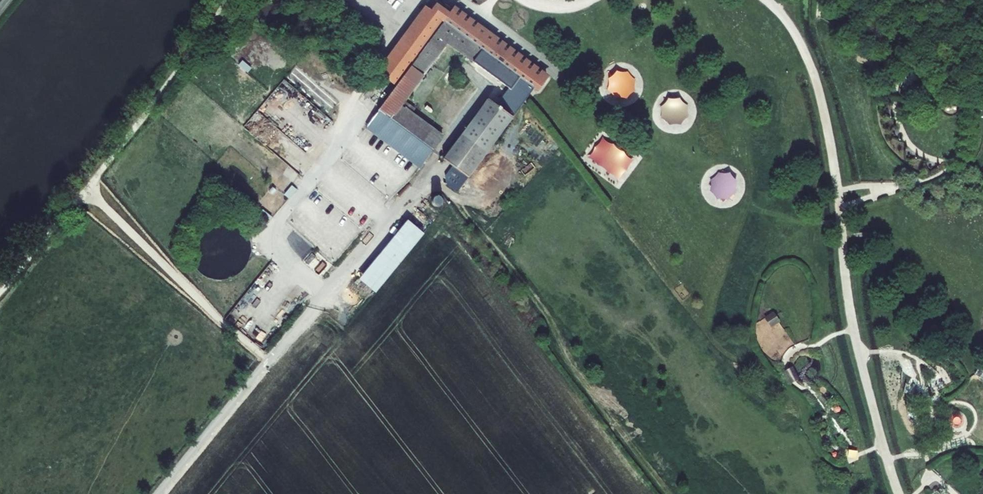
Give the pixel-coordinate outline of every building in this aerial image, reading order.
[(373,78),(376,80),(410,42),(424,55),(444,32),(455,20),(447,13),(436,24),(428,17),(373,78)] [(455,20),(444,32),(535,99),(539,102),(549,89),(456,20),(455,20)] [(389,93),(400,103),(445,54),(508,100),(495,116),(484,106),(437,162),(447,169),(435,183),(449,195),(535,99),(444,32),(424,55),(410,42),(376,80),(389,92),(389,93)] [(866,48),(862,56),(873,61),(876,53),(866,48)] [(296,67),(286,78),(328,115),(338,104),(296,67)] [(632,98),(632,74),(608,73),(607,97),(632,98)] [(437,139),(406,116),(396,108),(400,104),(400,103),(389,93),(371,112),(372,113),(425,153),(437,139)] [(685,100),(663,101),(663,126),(686,125),(685,100)] [(410,112),(400,104),(396,108),(406,116),(410,112)] [(425,153),(372,113),(350,142),(347,146),(356,153),(398,185),(425,153)] [(600,138),(588,162),(621,179),(633,156),(600,138)] [(734,176),(712,175),(711,200),(733,201),(734,176)] [(906,181),(899,183),(901,191),(908,189),(906,181)] [(426,199),(427,202),(434,201),(439,198),(439,196),(439,193),(437,192),(434,192),(430,193),(427,196),(426,199)] [(347,242),(300,200),(276,229),(305,253),(294,267),(313,283),(347,242)] [(402,222),(356,280),(371,293),(418,234),(402,222)] [(774,312),(765,318),(772,328),(782,322),(774,312)] [(794,368),(785,372),(792,384),(800,380),(794,368)]
